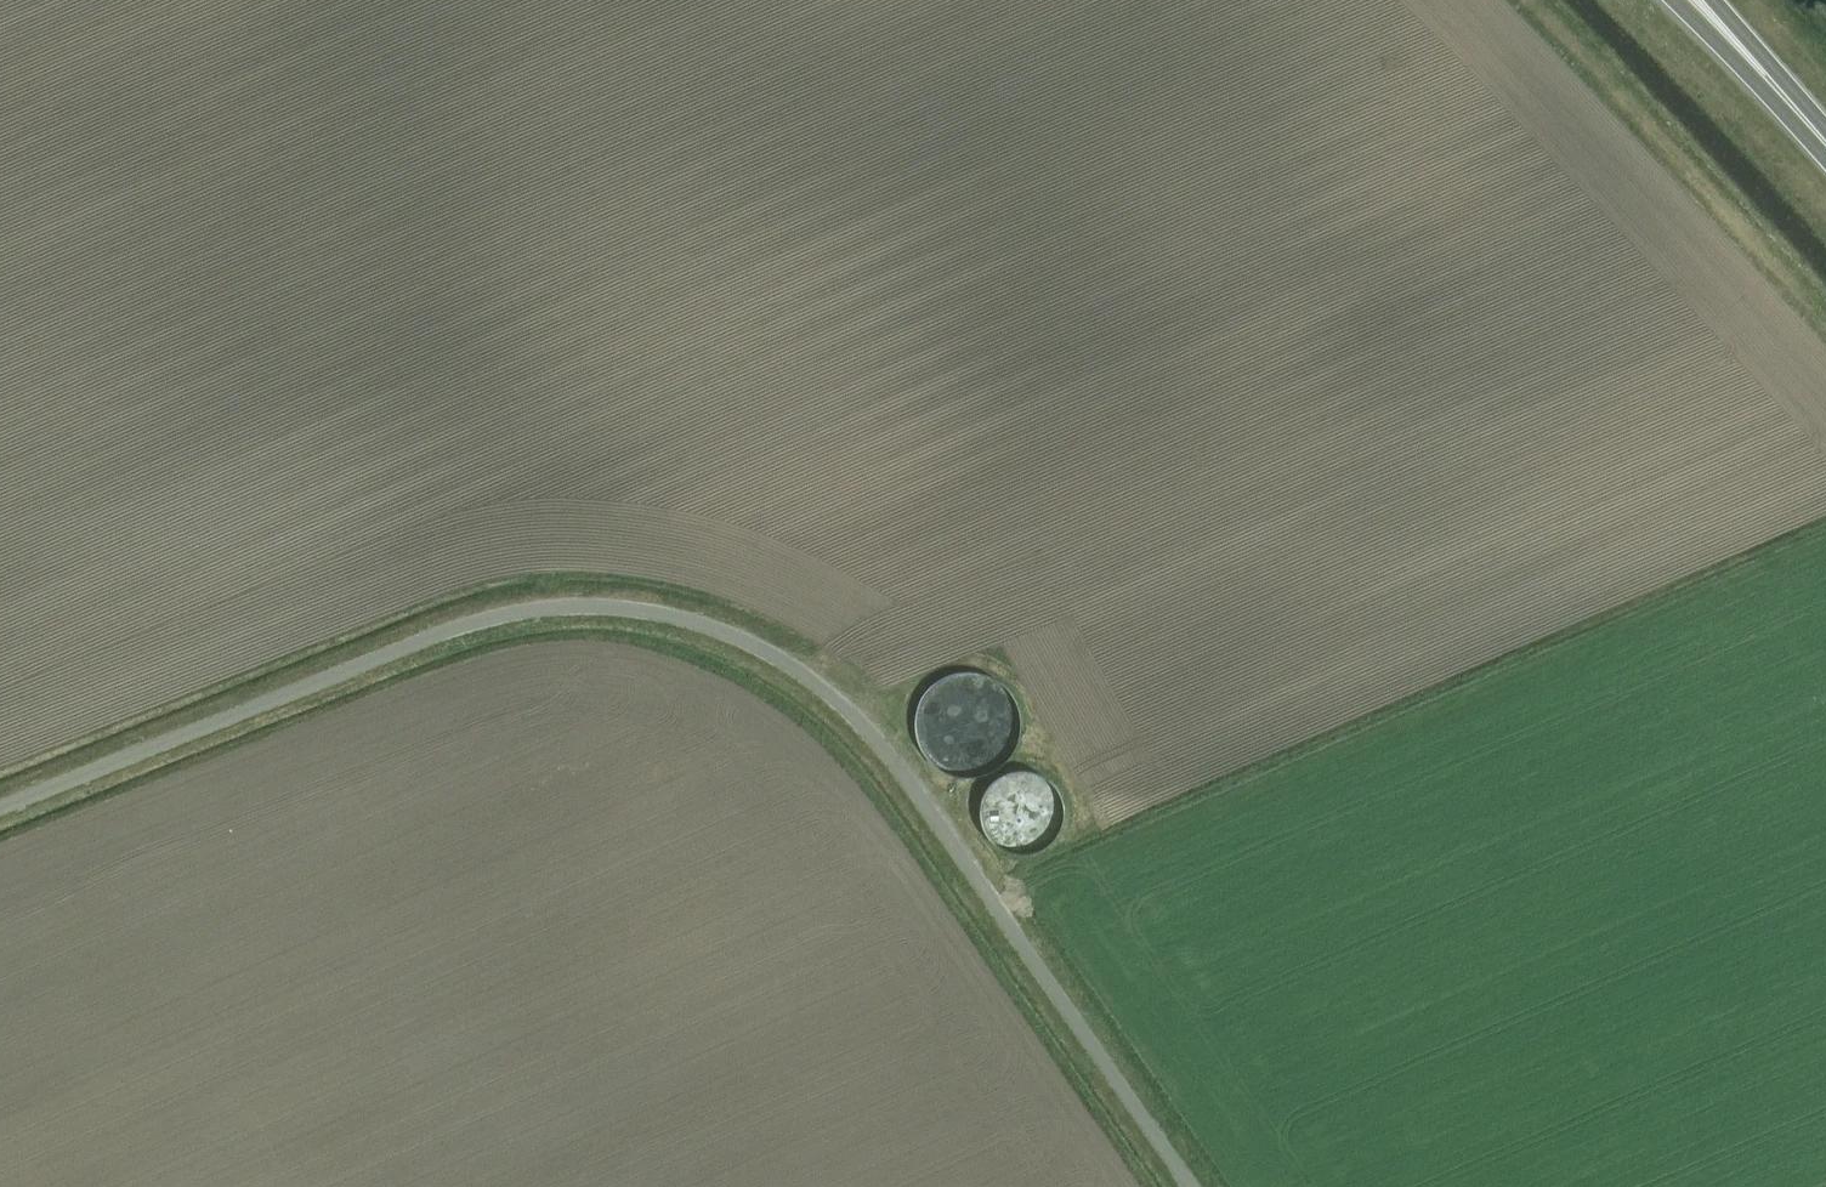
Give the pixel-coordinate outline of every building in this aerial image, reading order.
[(925,694),(919,708),(916,722),(918,736),(923,750),(932,761),(943,770),(957,775),(971,777),(985,775),(998,768),(1009,759),(1017,747),(1022,733),(1022,719),(1019,705),(1012,692),(1002,682),(989,674),(975,671),(961,671),(947,676),(935,684),(925,694)] [(1052,778),(1038,771),(1022,769),(1007,773),(994,782),(986,796),(983,811),(985,826),(993,840),(1005,849),(1020,854),(1036,853),(1050,846),(1061,835),(1067,820),(1067,805),(1062,790),(1052,778)]
